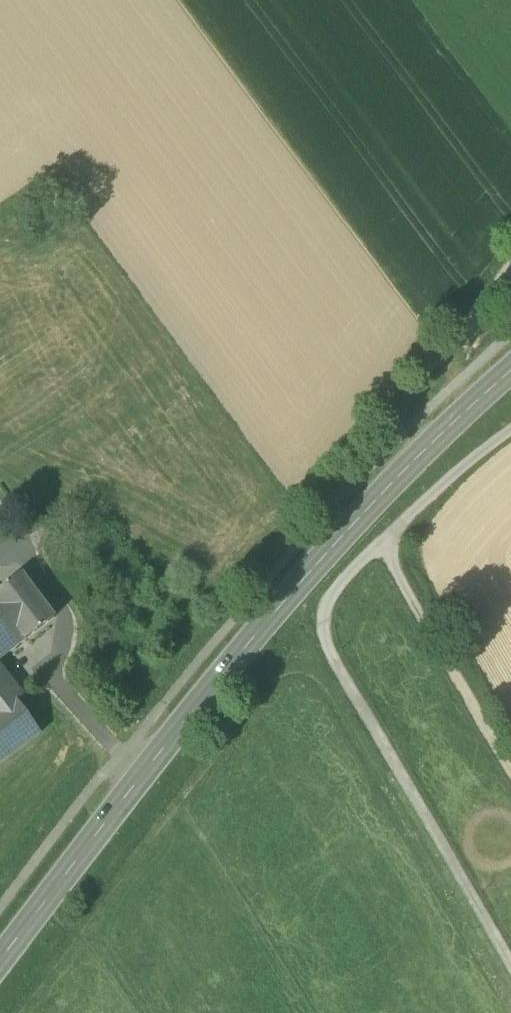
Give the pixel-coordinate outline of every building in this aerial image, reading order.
[(54,618),(21,574),(0,590),(0,659),(54,618)] [(13,697),(16,701),(23,696),(0,667),(0,707),(13,697)] [(16,701),(13,697),(0,707),(0,764),(40,734),(16,701)]
